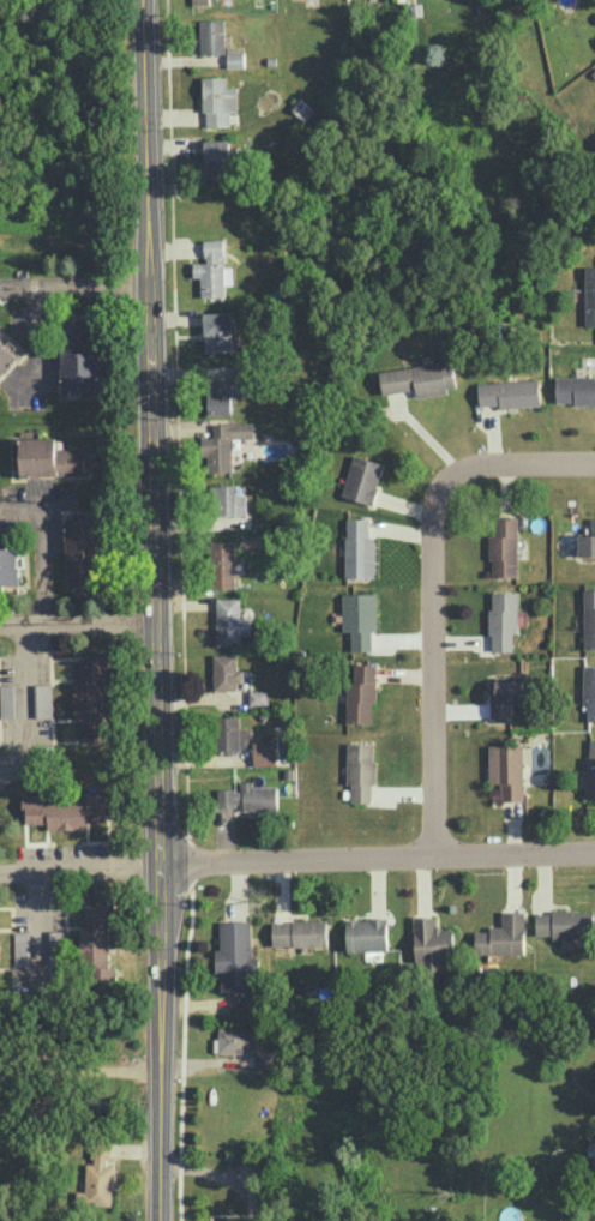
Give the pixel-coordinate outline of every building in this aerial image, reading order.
[(225,51),(224,19),(200,20),(201,52),(225,51)] [(227,46),(226,66),(243,66),(244,47),(227,46)] [(226,76),(204,76),(204,126),(230,126),(230,111),(237,110),(236,87),(226,87),(226,76)] [(205,176),(230,175),(229,138),(204,139),(205,176)] [(202,297),(225,296),(224,238),(205,239),(205,262),(194,262),(194,277),(201,277),(202,297)] [(594,326),(594,266),(587,266),(586,326),(594,326)] [(232,312),(205,312),(205,350),(232,350),(232,312)] [(61,323),(62,388),(73,388),(73,392),(100,392),(100,351),(88,351),(88,315),(75,316),(75,323),(61,323)] [(20,358),(0,339),(0,379),(20,358)] [(382,393),(416,390),(416,394),(457,390),(454,361),(380,370),(382,393)] [(556,376),(556,403),(594,402),(594,376),(556,376)] [(478,381),(479,407),(541,404),(540,379),(478,381)] [(243,381),(209,380),(208,413),(231,414),(232,397),(243,397),(243,381)] [(231,437),(254,437),(253,422),(213,423),(214,435),(202,436),(202,456),(208,456),(208,471),(232,470),(231,437)] [(85,447),(57,448),(57,437),(20,437),(21,476),(86,474),(85,447)] [(383,462),(352,454),(342,496),(374,503),(383,462)] [(246,495),(236,495),(235,484),(209,485),(210,525),(224,525),(224,515),(246,515),(246,495)] [(518,576),(518,517),(493,516),(493,534),(490,534),(490,576),(518,576)] [(66,518),(67,583),(100,583),(98,517),(66,518)] [(594,555),(594,517),(591,517),(591,534),(578,534),(579,555),(594,555)] [(376,577),(376,536),(369,536),(369,518),(346,518),(346,577),(376,577)] [(234,540),(210,541),(211,588),(235,587),(234,540)] [(19,585),(18,547),(0,547),(0,585),(19,585)] [(594,648),(594,589),(584,589),(585,648),(594,648)] [(518,632),(518,592),(491,591),(490,651),(513,651),(514,632),(518,632)] [(342,593),(343,631),(351,631),(352,651),(372,650),(372,631),(377,631),(376,593),(342,593)] [(241,619),(240,597),(216,597),(217,645),(243,645),(243,635),(251,635),(250,619),(241,619)] [(213,653),(214,690),(240,690),(240,670),(237,670),(237,653),(213,653)] [(79,657),(79,680),(73,680),(73,718),(80,718),(80,742),(109,742),(109,719),(106,719),(106,657),(79,657)] [(376,664),(354,663),(354,680),(347,680),(346,723),(374,723),(376,664)] [(594,721),(594,665),(584,664),(583,710),(588,710),(588,721),(594,721)] [(491,720),(512,719),(512,703),(526,702),(525,679),(495,681),(496,701),(490,701),(491,720)] [(0,684),(0,689),(1,718),(14,718),(13,684),(0,684)] [(52,717),(51,684),(35,684),(36,717),(52,717)] [(250,704),(268,704),(268,690),(249,690),(250,704)] [(247,727),(239,727),(238,716),(217,716),(218,751),(247,750),(247,727)] [(276,763),(275,742),(254,742),(255,764),(276,763)] [(347,784),(352,784),(352,802),(373,802),(374,742),(348,742),(347,784)] [(502,800),(524,800),(523,744),(489,745),(490,783),(501,783),(502,800)] [(277,786),(252,786),(252,781),(241,781),(241,789),(218,788),(218,807),(240,807),(240,809),(277,809),(277,786)] [(23,797),(23,823),(48,822),(48,829),(89,829),(89,823),(109,823),(109,791),(87,791),(87,796),(23,797)] [(117,985),(117,966),(109,966),(109,930),(115,930),(114,902),(86,902),(86,926),(80,926),(81,966),(93,966),(93,985),(117,985)] [(525,952),(524,910),(503,911),(503,925),(491,926),(491,930),(475,931),(476,954),(525,952)] [(537,937),(594,936),(594,911),(536,912),(537,937)] [(416,961),(425,961),(425,970),(441,969),(441,956),(454,955),(454,927),(436,928),(436,915),(414,915),(416,961)] [(346,918),(347,951),(388,950),(387,918),(346,918)] [(251,920),(219,921),(220,949),(215,949),(215,973),(221,972),(221,991),(252,991),(252,969),(259,969),(258,956),(251,957),(251,920)] [(273,946),(327,944),(327,920),(272,921),(273,946)] [(49,930),(50,963),(65,963),(64,930),(49,930)] [(16,964),(31,964),(30,931),(15,931),(16,964)] [(213,1051),(254,1052),(255,1027),(218,1026),(218,1037),(214,1037),(213,1051)] [(256,1078),(273,1077),(273,1051),(256,1051),(256,1078)] [(86,1191),(77,1191),(77,1204),(113,1204),(114,1163),(108,1163),(108,1145),(93,1145),(93,1163),(86,1163),(86,1191)]
